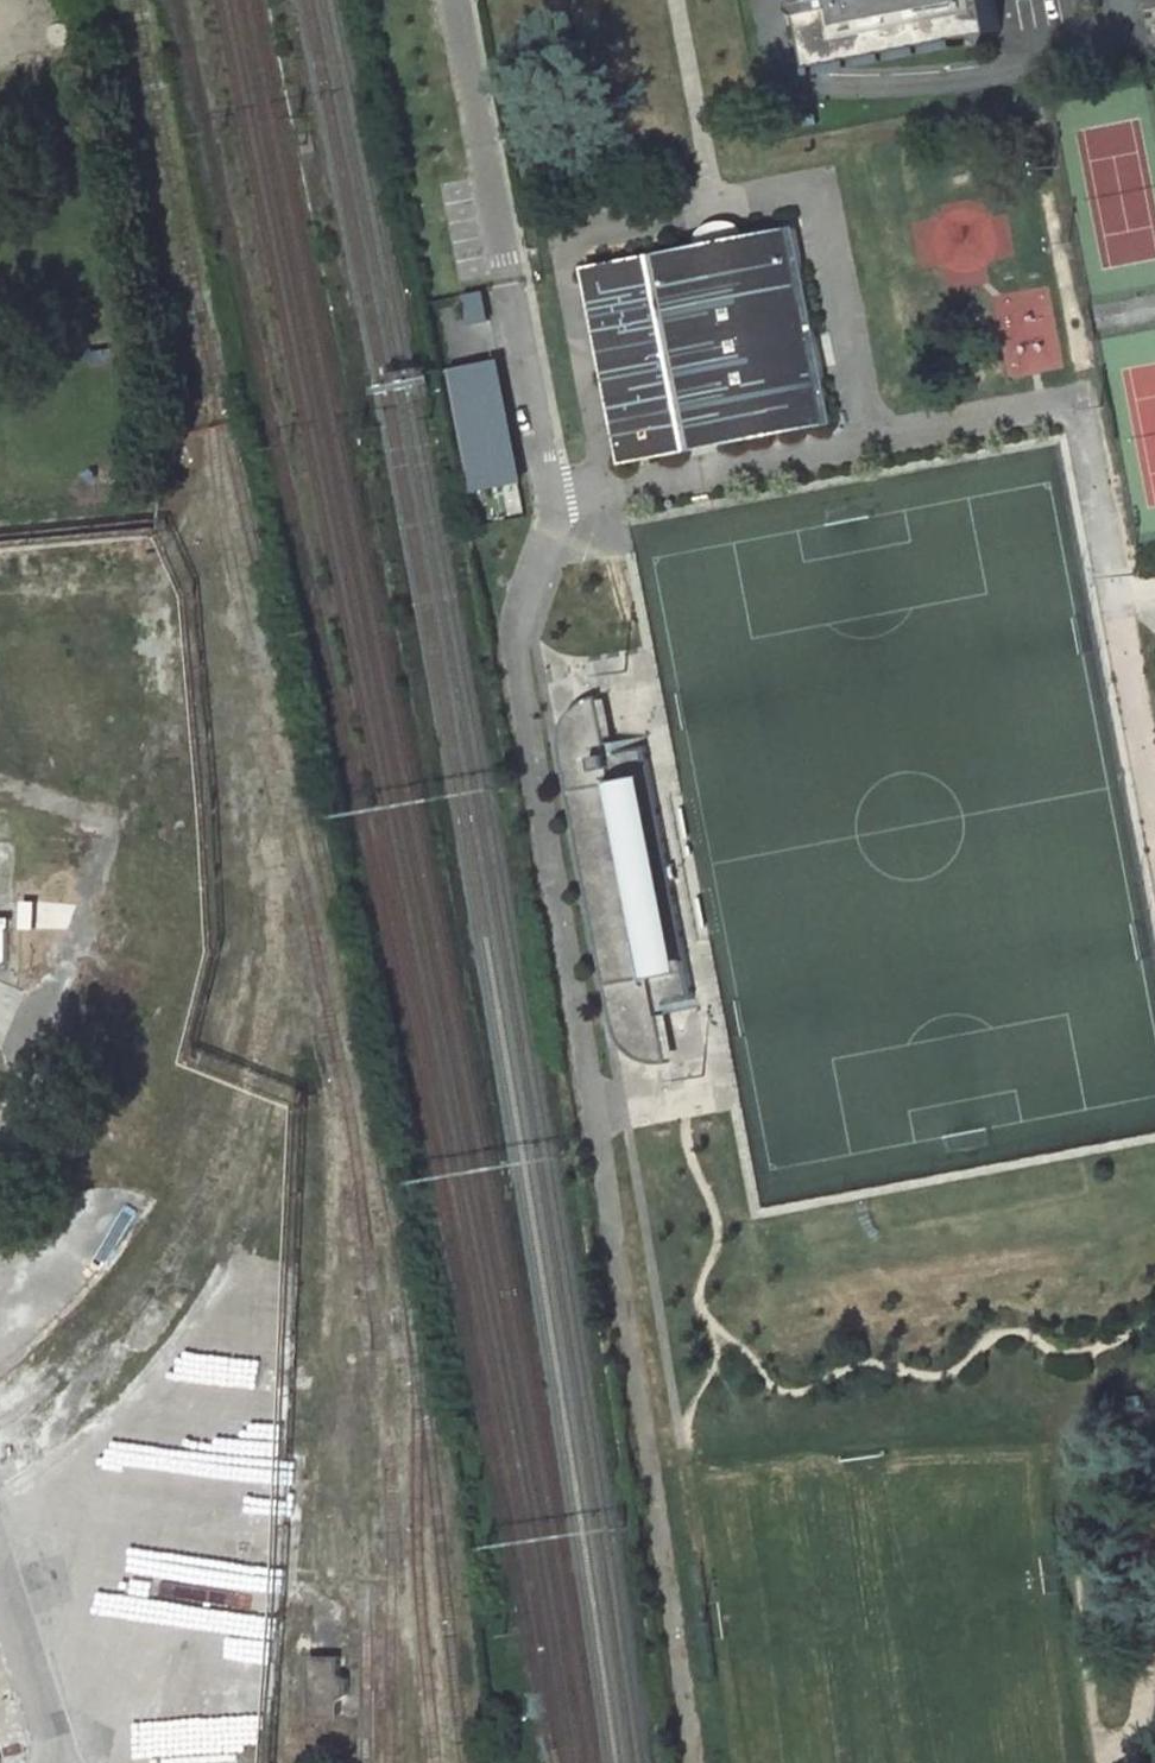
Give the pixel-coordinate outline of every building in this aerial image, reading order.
[(964,38),(974,45),(994,41),(1000,30),(994,0),(803,0),(800,5),(804,24),(814,32),(821,65),(964,38)] [(982,262),(1012,254),(1003,214),(985,218),(980,198),(940,207),(944,221),(961,217),(971,258),(978,256),(983,279),(986,278),(982,262)] [(626,463),(829,425),(792,231),(591,270),(626,463)] [(494,321),(488,289),(460,295),(467,327),(494,321)] [(518,418),(507,359),(452,370),(477,494),(485,492),(492,524),(527,516),(518,485),(531,483),(518,418)] [(617,744),(608,697),(582,706),(566,729),(563,758),(620,1036),(634,1057),(657,1059),(676,1055),(667,1012),(707,1007),(647,736),(617,744)] [(360,1701),(360,1686),(353,1677),(354,1659),(325,1655),(321,1718),(350,1720),(352,1702),(360,1701)]
